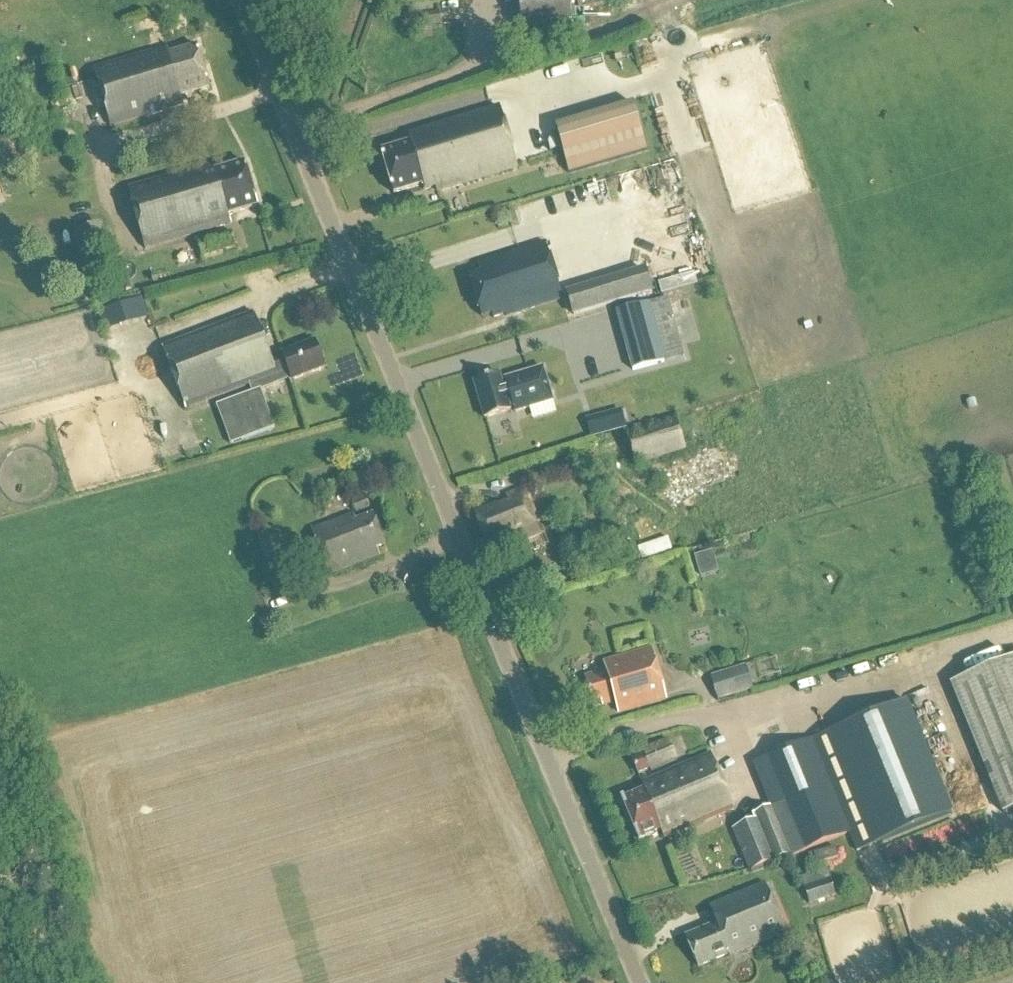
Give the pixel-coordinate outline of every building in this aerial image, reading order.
[(526,34),(575,31),(573,0),(523,0),(526,34)] [(210,90),(199,48),(169,56),(167,51),(156,54),(155,51),(94,68),(110,127),(185,107),(182,98),(210,90)] [(569,176),(647,154),(634,105),(556,129),(569,176)] [(438,194),(456,189),(456,188),(499,175),(518,169),(500,110),(410,137),(412,145),(383,154),(395,196),(423,188),(424,193),(436,189),(438,194)] [(258,209),(245,165),(215,173),(207,166),(128,189),(146,250),(232,225),(230,217),(258,209)] [(563,301),(546,244),(478,266),(481,275),(470,278),(483,320),(493,316),(494,320),(507,316),(507,319),(563,301)] [(564,291),(571,314),(651,290),(644,267),(564,291)] [(664,354),(682,349),(669,299),(617,313),(632,373),(666,363),(664,354)] [(254,313),(163,349),(187,411),(250,386),(253,394),(216,408),(232,447),(276,430),(261,392),(291,381),(292,382),(326,369),(316,343),(280,357),(281,360),(273,363),(254,313)] [(508,386),(504,387),(501,376),(474,383),(485,420),(511,413),(510,408),(514,406),(516,414),(554,403),(544,370),(507,381),(508,386)] [(626,435),(636,468),(687,453),(677,420),(626,435)] [(545,535),(527,490),(506,498),(509,505),(499,509),(498,507),(475,516),(488,548),(493,546),(496,554),(545,535)] [(357,516),(371,511),(366,497),(353,502),(357,516)] [(356,523),(353,516),(312,531),(329,576),(380,557),(377,550),(386,546),(374,516),(356,523)] [(670,537),(640,545),(643,557),(673,549),(670,537)] [(695,553),(700,577),(720,572),(715,548),(695,553)] [(667,701),(653,651),(605,664),(608,673),(585,679),(592,703),(601,701),(603,707),(615,703),(619,714),(667,701)] [(947,687),(1000,816),(1012,811),(1012,660),(947,687)] [(746,668),(711,678),(719,703),(753,692),(746,668)] [(791,859),(853,835),(860,853),(953,815),(907,703),(814,741),(767,761),(785,803),(771,809),(791,859)] [(678,764),(669,741),(642,751),(644,756),(632,760),(639,777),(651,773),(652,775),(678,764)] [(734,812),(711,755),(642,784),(645,793),(622,802),(639,842),(661,833),(664,840),(734,812)] [(757,813),(776,859),(789,854),(770,808),(757,813)] [(750,873),(777,863),(760,820),(733,831),(750,873)] [(818,866),(839,860),(836,849),(815,856),(818,866)] [(810,906),(836,898),(830,880),(805,888),(810,906)] [(786,935),(766,885),(710,907),(717,925),(687,937),(699,967),(729,956),(730,957),(786,935)]
